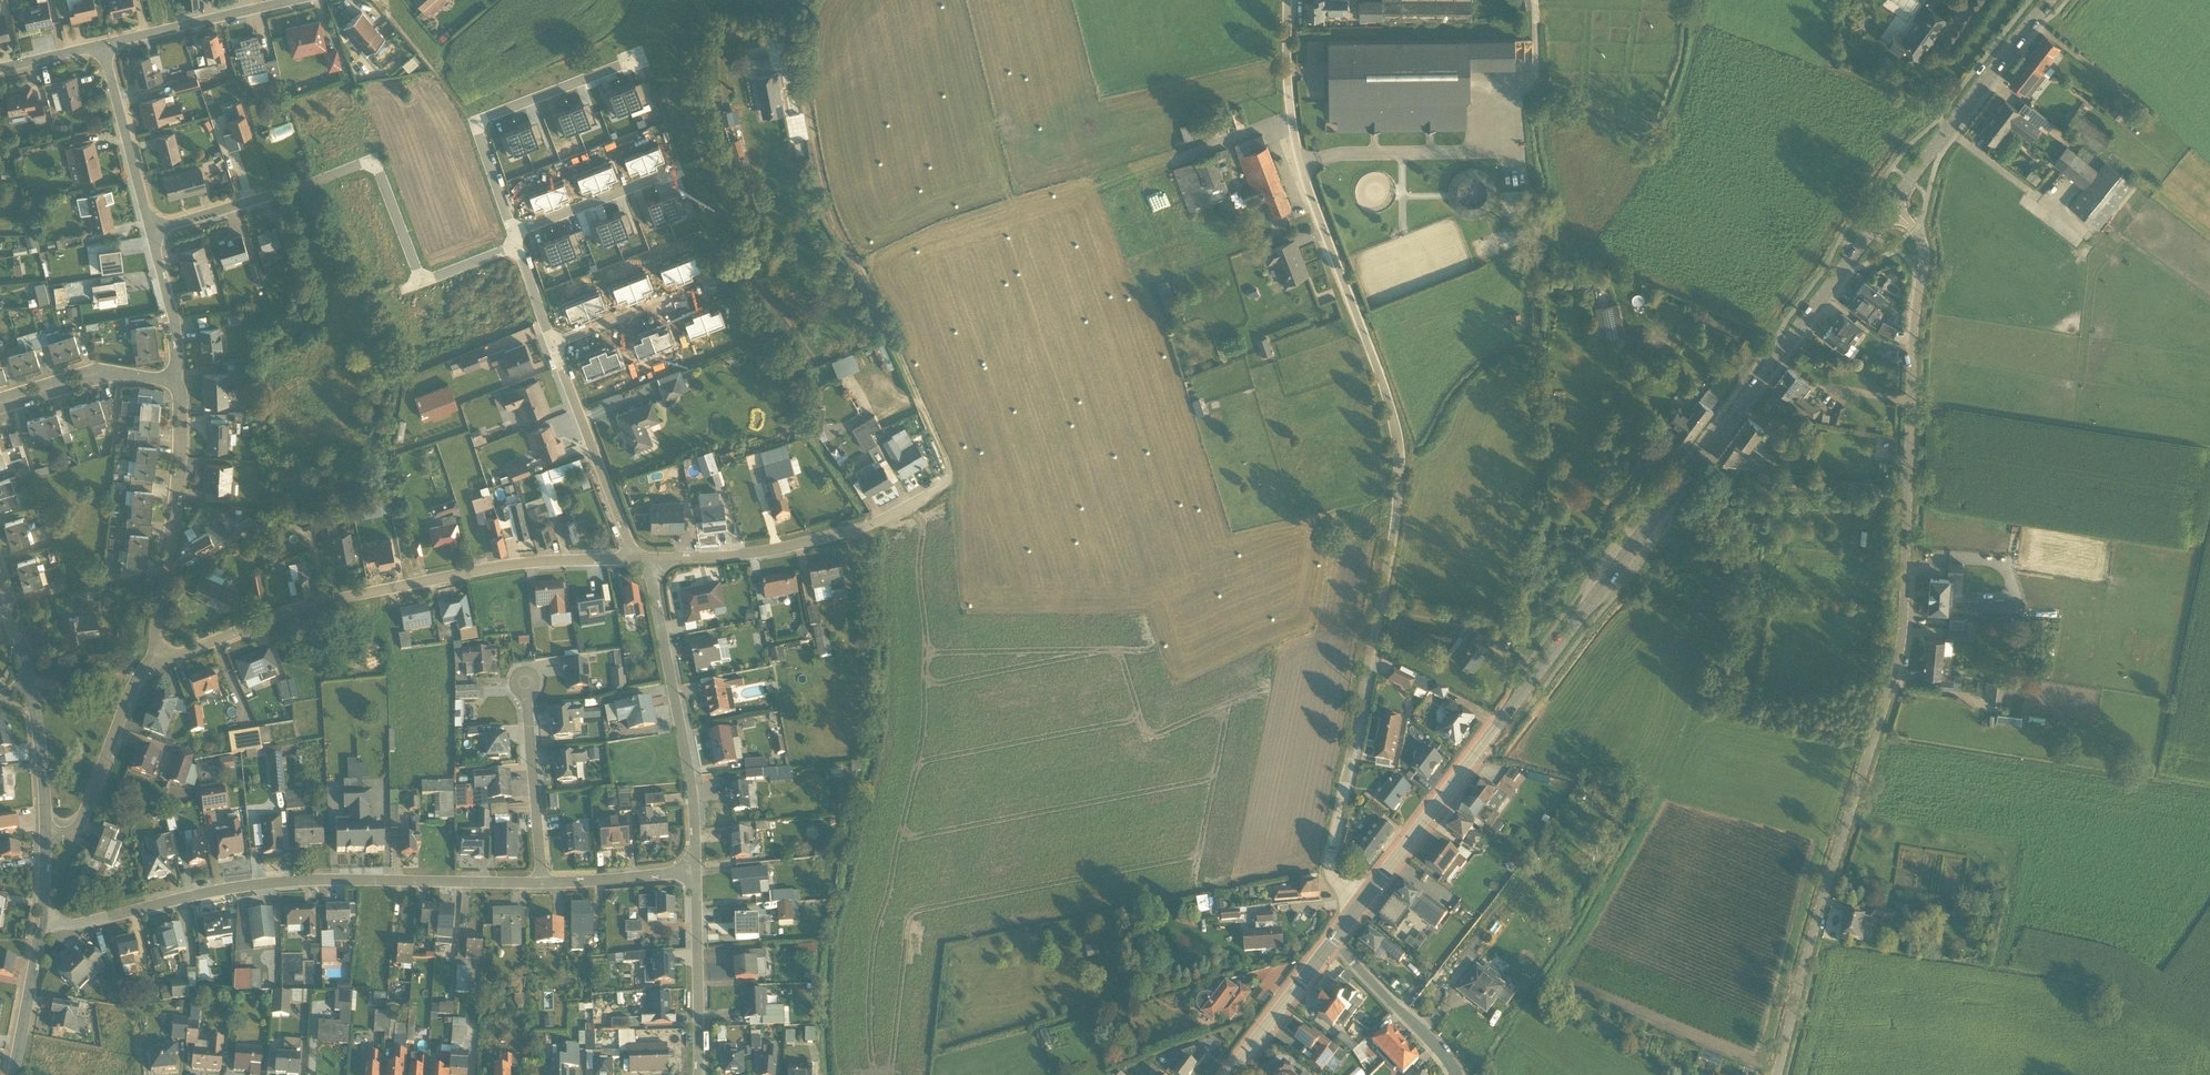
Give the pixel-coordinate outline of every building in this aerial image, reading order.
[(46,0),(36,0),(37,5),(18,9),(20,20),(24,19),(26,28),(43,24),(44,28),(53,26),(46,0)] [(71,22),(91,17),(90,13),(96,11),(94,0),(66,0),(71,22)] [(112,16),(121,14),(128,12),(127,9),(135,7),(133,0),(108,0),(112,16)] [(428,17),(448,0),(447,0),(414,0),(428,17)] [(1313,2),(1304,2),(1304,17),(1324,16),(1324,13),(1348,13),(1348,0),(1313,0),(1313,2)] [(1359,19),(1473,21),(1473,0),(1381,0),(1370,0),(1360,0),(1359,19)] [(1945,20),(1936,14),(1926,6),(1916,19),(1920,22),(1908,39),(1895,31),(1887,44),(1892,47),(1901,54),(1904,50),(1917,59),(1945,20)] [(384,37),(361,11),(343,27),(362,49),(361,51),(366,57),(371,52),(369,50),(384,37)] [(8,37),(3,14),(0,15),(0,39),(8,37)] [(292,56),(325,49),(318,21),(286,29),(292,56)] [(217,62),(194,68),(196,77),(227,70),(220,41),(218,42),(216,33),(201,37),(205,54),(214,52),(217,62)] [(249,83),(280,76),(276,58),(264,61),(261,51),(260,51),(256,35),(239,39),(240,46),(234,47),(236,57),(240,56),(244,75),(247,74),(249,83)] [(2041,72),(2043,74),(2045,76),(2048,78),(2054,70),(2047,64),(2060,49),(2045,37),(2027,59),(2042,71),(2041,72)] [(1515,38),(1329,41),(1330,118),(1337,118),(1337,130),(1467,128),(1466,101),(1469,101),(1469,68),(1515,67),(1515,38)] [(341,68),(336,48),(323,51),(328,71),(341,68)] [(413,53),(402,62),(409,70),(420,62),(413,53)] [(149,56),(132,60),(136,77),(134,77),(136,86),(163,79),(160,69),(153,71),(149,56)] [(2045,76),(2043,74),(2041,72),(2042,71),(2027,59),(2009,81),(2024,93),(2029,97),(2045,76)] [(173,83),(194,76),(193,71),(167,79),(168,84),(173,83)] [(767,101),(770,117),(785,114),(780,91),(778,92),(774,73),(755,77),(760,103),(767,101)] [(52,92),(56,108),(82,102),(75,76),(56,81),(58,91),(52,92)] [(197,86),(194,76),(173,83),(176,93),(197,86)] [(640,81),(621,88),(629,109),(648,102),(640,81)] [(22,92),(6,95),(9,115),(32,111),(34,122),(45,120),(42,101),(33,102),(30,85),(21,87),(22,92)] [(621,88),(602,96),(610,116),(629,109),(621,88)] [(172,94),(140,102),(146,125),(182,116),(179,101),(174,102),(172,94)] [(2030,141),(2040,128),(2022,114),(2019,112),(2020,112),(2005,100),(1979,134),(1994,145),(1995,144),(2000,148),(2007,140),(2001,136),(2009,125),(2030,141)] [(239,101),(223,106),(228,120),(226,120),(229,128),(232,127),(236,137),(250,132),(239,101)] [(588,101),(569,108),(577,129),(596,122),(588,101)] [(2029,105),(2022,114),(2040,128),(2047,119),(2029,105)] [(569,108),(550,116),(559,137),(577,129),(569,108)] [(733,109),(725,111),(728,124),(736,122),(733,109)] [(2112,136),(2076,111),(2064,128),(2099,153),(2112,136)] [(1178,126),(1183,142),(1210,134),(1205,118),(1178,126)] [(536,121),(518,128),(526,149),(544,142),(536,121)] [(66,124),(57,124),(57,133),(67,133),(66,124)] [(518,128),(499,136),(507,156),(526,149),(518,128)] [(158,145),(163,161),(181,157),(174,132),(153,137),(155,146),(158,145)] [(66,147),(72,179),(100,173),(93,143),(90,143),(87,133),(75,136),(75,133),(68,135),(70,146),(66,147)] [(1290,207),(1265,145),(1256,149),(1252,138),(1234,145),(1251,188),(1242,192),(1247,205),(1265,198),(1272,214),(1290,207)] [(745,154),(740,139),(729,142),(735,157),(745,154)] [(641,151),(648,170),(656,167),(655,162),(663,159),(660,151),(658,145),(641,151)] [(2097,172),(2076,154),(2066,146),(2052,164),(2061,172),(2083,189),(2069,207),(2098,230),(2134,185),(2105,162),(2097,172)] [(667,149),(660,151),(663,159),(655,162),(656,167),(671,161),(667,149)] [(1224,149),(1172,169),(1189,211),(1217,200),(1226,223),(1236,218),(1226,194),(1230,192),(1218,162),(1228,158),(1224,149)] [(639,173),(648,170),(641,151),(623,158),(625,164),(628,172),(637,169),(639,173)] [(304,160),(295,163),(299,172),(307,169),(304,160)] [(593,169),(600,188),(609,185),(607,181),(616,177),(613,169),(610,163),(593,169)] [(607,181),(609,185),(639,173),(637,169),(628,172),(625,164),(613,169),(616,177),(607,181)] [(11,169),(2,168),(0,176),(9,177),(11,169)] [(1453,168),(1451,211),(1489,213),(1491,170),(1453,168)] [(163,178),(168,198),(205,189),(200,169),(163,178)] [(591,191),(600,188),(593,169),(575,176),(578,183),(581,190),(590,187),(591,191)] [(2033,169),(2027,176),(2037,184),(2043,177),(2033,169)] [(563,181),(545,188),(552,206),(561,203),(559,199),(568,195),(565,188),(563,181)] [(559,199),(561,203),(591,191),(590,187),(581,190),(578,183),(565,188),(568,195),(559,199)] [(113,200),(110,190),(89,195),(87,187),(80,189),(82,196),(76,198),(80,215),(87,213),(92,231),(112,226),(106,202),(113,200)] [(545,188),(528,194),(530,201),(533,209),(542,205),(544,210),(552,206),(545,188)] [(677,190),(659,198),(667,218),(685,211),(677,190)] [(37,203),(30,198),(26,206),(34,210),(37,203)] [(659,198),(640,205),(648,226),(667,218),(659,198)] [(530,201),(524,203),(529,215),(544,210),(542,205),(533,209),(530,201)] [(625,211),(607,218),(615,238),(633,231),(625,211)] [(607,218),(588,225),(596,245),(615,238),(607,218)] [(286,236),(282,225),(257,233),(263,250),(259,252),(264,264),(268,263),(266,256),(283,250),(279,238),(286,236)] [(574,230),(555,238),(563,258),(582,251),(574,230)] [(81,243),(80,233),(56,238),(57,248),(81,243)] [(37,249),(33,234),(25,236),(29,252),(37,249)] [(226,238),(215,241),(222,265),(248,257),(241,234),(226,239),(226,238)] [(555,238),(536,245),(544,265),(563,258),(555,238)] [(1308,273),(1294,239),(1262,252),(1267,264),(1273,262),(1283,288),(1296,283),(1294,278),(1308,273)] [(203,245),(182,251),(180,252),(182,260),(180,260),(184,275),(186,275),(189,288),(190,287),(202,284),(205,293),(210,292),(207,282),(213,281),(203,245)] [(98,249),(101,270),(122,267),(120,255),(121,255),(120,246),(98,249)] [(693,254),(676,261),(683,280),(692,276),(690,272),(699,269),(696,261),(693,254)] [(702,259),(696,261),(699,269),(690,272),(692,276),(707,270),(702,259)] [(265,281),(257,260),(249,262),(257,284),(265,281)] [(675,283),(683,280),(676,261),(658,268),(661,275),(664,282),(673,279),(675,283)] [(277,263),(264,268),(267,278),(280,274),(277,263)] [(1890,271),(1887,274),(1896,281),(1899,277),(1890,271)] [(629,279),(636,298),(644,295),(643,290),(651,287),(648,279),(646,273),(629,279)] [(643,290),(644,295),(675,283),(673,279),(664,282),(661,275),(648,279),(651,287),(643,290)] [(1170,278),(1159,282),(1163,294),(1174,289),(1170,278)] [(627,301),(636,298),(629,279),(611,286),(613,293),(617,301),(625,297),(627,301)] [(45,280),(35,283),(40,302),(50,300),(45,280)] [(126,300),(123,280),(113,281),(114,288),(98,291),(99,300),(115,298),(116,302),(126,300)] [(1868,284),(1865,281),(1857,292),(1858,293),(1848,306),(1869,322),(1879,308),(1877,306),(1884,296),(1876,290),(1878,288),(1870,282),(1868,284)] [(599,291),(581,298),(588,316),(597,313),(595,309),(604,305),(601,298),(599,291)] [(595,309),(597,313),(627,301),(625,297),(617,301),(613,293),(601,298),(604,305),(595,309)] [(705,299),(708,307),(709,311),(718,308),(713,296),(705,299)] [(581,298),(563,304),(566,311),(569,319),(578,315),(579,320),(588,316),(581,298)] [(1172,299),(1162,302),(1165,311),(1175,308),(1172,299)] [(1625,337),(1618,303),(1595,308),(1602,342),(1625,337)] [(76,305),(67,306),(68,315),(77,314),(76,305)] [(692,318),(690,314),(687,306),(679,309),(683,321),(692,318)] [(699,310),(706,329),(724,322),(718,308),(709,311),(708,307),(699,310)] [(42,316),(39,309),(33,312),(37,319),(42,316)] [(690,314),(692,318),(683,321),(688,336),(706,329),(699,310),(690,314)] [(566,311),(560,313),(564,326),(579,320),(578,315),(569,319),(566,311)] [(1863,335),(1860,333),(1863,329),(1842,313),(1832,327),(1831,326),(1823,336),(1827,339),(1826,341),(1833,347),(1835,345),(1843,351),(1851,341),(1853,343),(1855,345),(1863,335)] [(656,327),(658,331),(666,328),(662,316),(653,319),(656,327)] [(134,326),(136,341),(155,339),(153,323),(144,324),(143,318),(130,319),(131,327),(134,326)] [(1897,329),(1883,322),(1878,331),(1892,338),(1897,329)] [(640,338),(639,334),(636,326),(627,329),(631,341),(640,338)] [(220,327),(200,330),(203,357),(223,355),(220,327)] [(656,327),(647,330),(654,349),(672,342),(666,328),(658,331),(656,327)] [(72,329),(60,333),(67,355),(79,351),(72,329)] [(20,349),(26,368),(39,364),(33,347),(41,345),(37,333),(36,330),(16,336),(20,349)] [(44,331),(37,333),(41,345),(48,343),(53,359),(67,355),(60,333),(59,330),(45,334),(44,331)] [(640,338),(631,341),(637,356),(654,349),(647,330),(639,334),(640,338)] [(1656,355),(1655,338),(1651,338),(1651,331),(1635,332),(1635,342),(1640,342),(1640,356),(1656,355)] [(604,347),(606,351),(615,348),(610,336),(601,339),(604,347)] [(1272,352),(1267,338),(1258,341),(1263,355),(1272,352)] [(156,354),(155,339),(136,341),(137,356),(134,356),(135,364),(149,362),(148,355),(156,354)] [(500,374),(530,363),(523,343),(504,350),(503,348),(488,353),(493,364),(496,363),(500,374)] [(588,358),(587,354),(584,346),(575,349),(580,361),(588,358)] [(484,347),(460,356),(461,359),(450,363),(454,373),(465,369),(466,371),(480,366),(478,361),(488,357),(484,347)] [(602,369),(620,362),(615,348),(606,351),(604,347),(596,350),(602,369)] [(26,368),(20,349),(8,354),(13,372),(26,368)] [(831,361),(838,377),(865,366),(858,349),(831,361)] [(588,358),(580,361),(585,375),(602,369),(596,350),(587,354),(588,358)] [(687,389),(679,369),(656,378),(664,398),(687,389)] [(1804,395),(1810,387),(1805,383),(1806,383),(1796,375),(1787,369),(1781,378),(1804,395)] [(204,374),(204,389),(228,388),(227,373),(204,374)] [(1781,378),(1774,386),(1783,393),(1814,418),(1819,411),(1819,410),(1815,406),(1814,407),(1802,398),(1804,395),(1781,378)] [(541,391),(537,380),(494,397),(499,409),(505,407),(506,410),(517,406),(522,419),(546,409),(539,392),(541,391)] [(413,396),(423,421),(458,407),(448,382),(413,396)] [(228,388),(204,389),(205,405),(228,404),(228,388)] [(139,400),(138,415),(158,416),(160,401),(150,400),(151,393),(137,391),(137,400),(139,400)] [(98,399),(84,403),(89,422),(93,432),(102,429),(101,427),(106,425),(105,420),(112,418),(110,412),(113,411),(111,397),(99,400),(98,399)] [(1201,397),(1195,399),(1198,412),(1205,411),(1201,397)] [(129,401),(121,400),(120,412),(128,412),(129,401)] [(652,401),(616,415),(623,434),(626,433),(631,445),(629,450),(630,453),(633,455),(637,454),(640,449),(652,444),(645,425),(659,420),(652,401)] [(1677,409),(1672,415),(1696,433),(1712,411),(1704,405),(1699,401),(1689,414),(1679,406),(1677,409)] [(71,417),(65,419),(69,431),(77,429),(76,426),(89,422),(84,403),(68,408),(71,417)] [(1838,406),(1832,422),(1839,424),(1841,419),(1844,419),(1844,418),(1846,418),(1848,411),(1844,410),(1844,408),(1838,406)] [(56,412),(41,417),(47,435),(61,430),(64,442),(71,439),(69,431),(65,419),(59,421),(56,412)] [(156,439),(158,416),(138,415),(137,430),(127,429),(127,437),(156,439)] [(1669,420),(1667,422),(1677,430),(1675,432),(1672,435),(1677,439),(1686,446),(1696,433),(1672,415),(1669,420)] [(49,442),(47,435),(41,417),(26,422),(29,430),(22,432),(27,444),(33,442),(34,447),(49,442)] [(1748,417),(1733,437),(1750,449),(1751,447),(1754,443),(1756,445),(1760,439),(1758,438),(1764,429),(1748,417)] [(1785,427),(1801,430),(1803,420),(1786,417),(1785,427)] [(208,429),(208,450),(227,450),(227,421),(206,421),(206,429),(208,429)] [(877,463),(886,457),(864,421),(852,429),(865,450),(868,448),(877,463)] [(812,429),(817,438),(826,434),(821,424),(812,429)] [(535,443),(541,458),(563,449),(560,441),(554,443),(552,437),(554,436),(550,425),(527,434),(531,445),(535,443)] [(479,428),(470,431),(474,445),(483,442),(479,428)] [(800,429),(787,433),(789,441),(802,437),(800,429)] [(9,433),(13,446),(20,444),(16,431),(9,433)] [(893,436),(884,442),(904,475),(927,461),(915,442),(908,446),(907,444),(900,448),(893,436)] [(154,462),(156,439),(127,437),(126,445),(133,445),(132,460),(134,460),(154,462)] [(1717,459),(1726,465),(1745,467),(1745,461),(1734,460),(1732,459),(1733,457),(1734,455),(1737,451),(1757,465),(1758,464),(1760,462),(1764,456),(1751,447),(1750,449),(1733,437),(1733,438),(1729,443),(1717,459)] [(794,472),(786,444),(761,451),(769,479),(767,480),(772,495),(765,497),(770,515),(774,514),(776,522),(790,518),(782,492),(791,490),(786,475),(794,472)] [(722,460),(737,455),(734,447),(719,452),(722,460)] [(5,448),(0,450),(0,464),(10,461),(7,448),(5,448)] [(699,452),(703,473),(713,471),(715,484),(722,483),(715,449),(699,452)] [(530,473),(523,456),(507,462),(508,466),(505,467),(510,480),(530,473)] [(11,461),(13,468),(27,464),(25,457),(11,461)] [(544,502),(548,515),(561,511),(552,481),(584,471),(579,458),(534,472),(544,502)] [(152,483),(154,462),(134,460),(134,467),(135,467),(134,476),(130,475),(129,481),(152,483)] [(872,462),(855,471),(868,494),(883,486),(884,487),(892,482),(882,464),(875,468),(872,462)] [(27,464),(13,468),(15,475),(30,471),(27,464)] [(206,464),(205,500),(227,501),(228,492),(237,492),(238,483),(232,482),(233,465),(206,464)] [(14,490),(17,489),(13,476),(0,480),(0,494),(14,490)] [(150,506),(152,483),(129,481),(129,489),(133,489),(132,504),(150,506)] [(511,483),(504,485),(506,492),(513,489),(511,483)] [(14,490),(0,494),(0,508),(18,502),(17,500),(22,499),(20,490),(15,491),(14,490)] [(717,490),(698,493),(703,529),(717,527),(717,530),(725,528),(721,501),(718,501),(717,490)] [(493,554),(505,551),(498,519),(496,515),(485,518),(483,509),(494,505),(489,493),(472,498),(478,524),(485,522),(493,554)] [(459,506),(456,498),(431,507),(434,516),(451,510),(452,515),(441,517),(443,525),(429,527),(433,544),(449,540),(451,550),(461,547),(456,522),(457,521),(456,515),(460,514),(459,506)] [(527,535),(519,501),(494,507),(496,515),(498,519),(507,517),(513,539),(527,535)] [(681,501),(650,502),(650,532),(681,532),(681,501)] [(548,515),(544,502),(525,508),(532,529),(534,528),(539,544),(551,540),(550,538),(556,537),(552,523),(546,525),(544,516),(548,515)] [(579,526),(572,502),(563,504),(568,520),(560,522),(565,540),(579,535),(576,527),(579,526)] [(148,528),(150,506),(132,504),(130,518),(126,518),(126,526),(148,528)] [(309,508),(296,511),(298,522),(311,520),(309,508)] [(252,515),(234,525),(241,537),(258,527),(252,515)] [(290,525),(284,515),(277,520),(283,529),(290,525)] [(5,523),(8,535),(27,530),(23,518),(5,523)] [(210,538),(232,526),(228,518),(215,525),(212,519),(201,525),(200,526),(199,528),(199,532),(201,535),(191,541),(197,552),(213,543),(210,538)] [(335,520),(317,523),(324,554),(333,552),(334,559),(349,556),(348,548),(353,547),(350,531),(337,533),(335,520)] [(146,549),(148,528),(126,526),(125,533),(129,534),(128,547),(146,549)] [(30,529),(27,530),(8,535),(12,549),(34,542),(32,535),(37,534),(35,529),(30,530),(30,529)] [(390,539),(366,544),(370,564),(378,562),(379,566),(390,564),(389,561),(394,560),(390,539)] [(423,555),(419,541),(412,543),(415,557),(423,555)] [(145,565),(146,549),(128,547),(126,563),(123,562),(122,570),(135,571),(135,564),(145,565)] [(298,594),(310,592),(307,577),(312,576),(307,551),(293,556),(295,562),(288,563),(291,578),(294,577),(298,594)] [(18,563),(21,576),(39,571),(34,558),(18,563)] [(1949,563),(1948,574),(1962,575),(1962,564),(1949,563)] [(823,569),(809,572),(813,593),(814,593),(816,604),(832,601),(833,604),(847,602),(840,564),(823,567),(823,569)] [(43,569),(39,571),(21,576),(25,588),(47,582),(43,569)] [(199,582),(193,593),(225,608),(232,593),(219,587),(224,577),(208,570),(202,583),(199,582)] [(263,591),(260,571),(250,573),(254,593),(263,591)] [(793,576),(763,582),(767,603),(797,597),(793,576)] [(52,591),(66,587),(63,577),(49,581),(52,591)] [(1928,597),(1928,599),(1929,599),(1928,611),(1947,613),(1948,603),(1951,603),(1952,582),(1949,582),(1949,580),(1930,578),(1930,591),(1929,591),(1929,593),(1930,593),(1929,598),(1928,597)] [(561,584),(534,586),(536,610),(549,609),(549,619),(550,619),(551,628),(570,626),(569,617),(563,618),(561,584)] [(92,594),(102,591),(100,585),(90,588),(92,594)] [(720,587),(681,595),(687,626),(701,624),(699,616),(714,613),(715,618),(719,619),(725,618),(727,615),(726,609),(724,610),(720,587)] [(636,590),(623,592),(626,608),(622,608),(624,620),(635,618),(635,621),(643,620),(641,607),(638,607),(636,590)] [(591,601),(576,603),(579,621),(587,619),(587,622),(604,619),(600,596),(590,598),(591,601)] [(464,600),(439,605),(444,627),(455,625),(457,634),(459,633),(461,642),(478,639),(476,629),(470,630),(464,600)] [(1987,602),(1978,603),(1978,616),(2016,616),(2016,602),(1993,602),(1993,603),(1987,603),(1987,602)] [(426,608),(400,613),(404,634),(430,629),(426,608)] [(770,608),(759,610),(762,622),(772,620),(770,608)] [(79,616),(68,617),(71,637),(83,635),(82,632),(97,630),(94,610),(78,612),(79,616)] [(758,615),(748,613),(746,621),(756,623),(758,615)] [(1973,640),(1974,623),(1965,622),(1964,632),(1949,630),(1948,638),(1973,640)] [(761,624),(752,626),(753,634),(762,632),(761,624)] [(821,626),(812,628),(819,659),(831,657),(826,630),(822,631),(821,626)] [(1460,636),(1448,651),(1472,669),(1489,648),(1480,642),(1485,635),(1473,626),(1464,639),(1460,636)] [(808,632),(801,627),(796,636),(803,640),(808,632)] [(406,635),(398,637),(401,650),(409,648),(406,635)] [(763,635),(755,636),(758,649),(765,648),(763,635)] [(528,636),(518,637),(519,646),(529,644),(528,636)] [(1924,662),(1941,664),(1951,665),(1952,656),(1942,655),(1943,640),(1938,640),(1927,638),(1924,662)] [(706,640),(690,643),(696,674),(712,670),(711,668),(722,666),(722,663),(730,662),(726,643),(718,644),(718,642),(707,644),(706,640)] [(867,644),(859,640),(855,647),(864,651),(867,644)] [(497,675),(494,649),(461,653),(460,644),(453,645),(455,666),(465,665),(466,678),(497,675)] [(783,650),(769,653),(772,665),(786,662),(783,650)] [(268,652),(236,664),(244,685),(245,684),(248,692),(262,686),(262,685),(276,679),(274,673),(276,672),(268,652)] [(612,668),(615,689),(626,688),(621,654),(614,655),(616,667),(612,668)] [(589,688),(587,662),(562,664),(563,675),(568,675),(569,690),(589,688)] [(1924,662),(1923,676),(1934,677),(1939,678),(1939,689),(1959,690),(1960,676),(1940,674),(1941,664),(1924,662)] [(202,678),(190,683),(199,706),(207,703),(208,706),(214,704),(215,706),(221,704),(209,672),(201,675),(202,678)] [(1394,672),(1389,682),(1410,692),(1415,682),(1394,672)] [(710,718),(736,713),(731,690),(737,689),(737,690),(744,689),(742,680),(699,689),(701,699),(706,698),(710,718)] [(298,699),(293,682),(277,686),(282,703),(298,699)] [(2013,685),(1990,682),(1988,703),(2011,706),(2012,693),(2025,695),(2026,686),(2013,684),(2013,685)] [(1448,691),(1435,685),(1430,695),(1443,702),(1448,691)] [(479,700),(479,687),(454,689),(455,701),(479,700)] [(177,703),(158,696),(151,717),(149,716),(144,730),(164,737),(174,713),(187,715),(186,711),(186,704),(177,703)] [(627,731),(652,726),(649,709),(651,709),(650,700),(601,710),(604,725),(617,723),(618,725),(626,723),(627,731)] [(1449,716),(1436,735),(1455,748),(1475,719),(1448,701),(1441,711),(1449,716)] [(463,703),(454,703),(454,728),(462,728),(463,703)] [(551,722),(553,738),(574,737),(572,722),(583,722),(583,721),(599,719),(599,710),(582,711),(581,708),(569,709),(569,711),(549,713),(550,722),(551,722)] [(201,709),(186,711),(187,715),(190,733),(204,732),(201,709)] [(754,719),(736,722),(737,727),(742,726),(743,731),(756,729),(754,719)] [(1383,719),(1375,760),(1394,764),(1402,723),(1383,719)] [(6,722),(0,723),(0,758),(5,757),(3,748),(12,746),(6,722)] [(492,735),(492,728),(467,730),(468,738),(482,737),(483,745),(484,745),(485,758),(488,758),(488,761),(498,760),(498,756),(507,755),(506,750),(508,750),(508,742),(505,742),(505,734),(492,735)] [(743,761),(736,729),(708,735),(715,767),(743,761)] [(261,747),(270,745),(267,730),(258,731),(261,747)] [(255,752),(262,750),(261,747),(258,731),(227,736),(230,755),(246,753),(255,752)] [(781,738),(774,740),(777,755),(784,754),(781,738)] [(1433,742),(1411,770),(1426,782),(1441,762),(1434,756),(1440,748),(1433,742)] [(143,749),(139,748),(131,771),(151,779),(156,765),(159,766),(163,755),(143,748),(143,749)] [(280,749),(266,750),(271,797),(284,796),(280,749)] [(598,763),(598,751),(588,752),(589,763),(598,763)] [(256,759),(255,752),(246,753),(246,761),(256,759)] [(194,758),(179,753),(168,784),(183,789),(184,787),(194,790),(197,781),(195,769),(191,767),(194,758)] [(555,766),(557,783),(583,781),(582,766),(587,766),(586,753),(573,754),(573,755),(552,757),(553,766),(555,766)] [(220,772),(234,770),(232,759),(218,761),(220,772)] [(766,760),(746,762),(746,771),(766,770),(766,760)] [(357,781),(356,767),(347,767),(348,781),(357,781)] [(366,767),(356,767),(357,781),(367,780),(366,767)] [(1512,767),(1499,788),(1508,794),(1516,781),(1519,783),(1524,774),(1512,767)] [(763,771),(746,773),(747,781),(764,780),(763,771)] [(508,782),(508,773),(485,775),(485,773),(472,774),(474,792),(480,791),(482,808),(489,807),(504,806),(503,800),(508,799),(507,782),(508,782)] [(12,801),(10,785),(13,785),(12,774),(0,775),(0,802),(12,801)] [(1376,799),(1392,811),(1409,789),(1393,777),(1376,799)] [(1484,782),(1470,800),(1484,811),(1499,793),(1484,782)] [(453,820),(452,783),(421,783),(422,796),(438,796),(439,815),(433,815),(434,821),(453,820)] [(223,784),(199,789),(203,814),(228,810),(223,784)] [(732,813),(751,811),(748,787),(726,789),(727,798),(731,798),(732,813)] [(465,788),(454,789),(455,810),(472,809),(471,795),(465,795),(465,788)] [(619,815),(631,814),(630,805),(628,788),(616,790),(619,815)] [(359,853),(356,792),(342,793),(343,810),(348,810),(348,822),(335,822),(337,854),(359,853)] [(356,792),(359,853),(383,852),(382,828),(369,829),(368,809),(373,809),(372,792),(356,792)] [(302,793),(285,794),(287,812),(304,811),(302,793)] [(559,808),(557,795),(549,796),(551,809),(559,808)] [(663,797),(644,798),(645,808),(664,806),(663,797)] [(408,800),(409,815),(418,815),(418,800),(408,800)] [(617,809),(616,800),(606,801),(607,810),(617,809)] [(1484,811),(1470,800),(1459,815),(1480,832),(1484,827),(1496,836),(1503,827),(1497,822),(1499,819),(1484,811)] [(1374,819),(1380,823),(1387,814),(1372,802),(1365,810),(1374,819)] [(504,806),(489,807),(490,818),(508,817),(507,806),(504,806)] [(389,809),(389,839),(398,839),(397,808),(389,809)] [(478,832),(457,831),(456,852),(460,852),(460,857),(473,857),(473,860),(482,860),(482,837),(480,837),(481,832),(488,832),(489,809),(479,808),(478,832)] [(294,821),(296,849),(305,849),(305,847),(322,846),(320,811),(312,811),(312,820),(294,821)] [(652,811),(638,813),(641,846),(651,845),(650,838),(656,838),(656,839),(667,838),(665,822),(656,823),(656,819),(652,820),(652,811)] [(159,823),(162,815),(152,812),(150,816),(153,817),(152,820),(159,823)] [(16,830),(14,817),(0,818),(0,832),(16,830)] [(242,856),(236,817),(226,819),(228,829),(215,831),(218,851),(216,851),(217,863),(228,861),(227,859),(242,856)] [(262,849),(263,857),(282,855),(279,817),(259,819),(260,828),(252,829),(254,849),(262,849)] [(494,819),(494,827),(508,826),(508,818),(494,819)] [(1473,830),(1456,818),(1446,831),(1462,843),(1465,840),(1476,848),(1481,840),(1471,833),(1473,830)] [(610,848),(627,847),(625,819),(598,821),(601,849),(602,849),(603,851),(610,850),(610,848)] [(1369,867),(1394,834),(1380,823),(1374,819),(1369,826),(1374,830),(1372,833),(1366,828),(1359,837),(1349,831),(1343,852),(1352,859),(1355,856),(1369,867)] [(401,857),(415,857),(415,846),(419,846),(418,820),(410,820),(411,838),(400,838),(401,857)] [(118,832),(104,826),(96,846),(99,847),(96,853),(93,853),(86,872),(103,878),(106,869),(112,871),(121,847),(114,844),(118,832)] [(581,828),(562,830),(564,856),(589,854),(588,837),(582,837),(581,828)] [(515,829),(495,829),(495,859),(515,860),(515,829)] [(1536,839),(1521,831),(1517,837),(1533,845),(1536,839)] [(205,855),(201,832),(183,835),(188,867),(204,865),(202,856),(205,855)] [(169,835),(169,836),(175,859),(183,857),(177,833),(169,835)] [(752,833),(733,834),(734,851),(731,851),(732,860),(751,859),(750,844),(753,844),(752,833)] [(175,859),(169,836),(168,836),(161,838),(160,838),(144,842),(148,855),(141,857),(147,880),(147,881),(157,879),(159,880),(165,879),(166,876),(167,876),(164,862),(175,859)] [(1435,854),(1425,866),(1446,883),(1457,869),(1460,872),(1466,863),(1439,843),(1432,852),(1435,854)] [(18,846),(0,848),(0,861),(19,860),(18,846)] [(768,871),(732,874),(733,884),(741,883),(743,898),(770,895),(768,871)] [(1273,891),(1274,902),(1301,901),(1301,898),(1318,897),(1317,883),(1299,884),(1299,889),(1273,891)] [(1447,914),(1414,890),(1412,893),(1403,887),(1394,898),(1396,900),(1394,903),(1392,902),(1379,919),(1395,931),(1408,914),(1408,913),(1409,911),(1435,930),(1447,914)] [(771,894),(771,905),(778,904),(793,904),(803,903),(802,893),(771,894)] [(617,899),(612,896),(607,903),(612,906),(617,899)] [(664,899),(638,900),(639,912),(646,912),(647,925),(656,925),(656,920),(673,919),(673,903),(664,904),(664,899)] [(1211,899),(1197,901),(1200,916),(1214,913),(1211,899)] [(793,904),(778,904),(779,923),(793,922),(793,920),(798,920),(797,905),(793,906),(793,904)] [(1222,904),(1215,905),(1216,913),(1224,911),(1222,904)] [(588,906),(570,906),(571,953),(583,953),(583,939),(588,939),(588,906)] [(348,945),(348,908),(326,908),(327,934),(334,934),(334,945),(348,945)] [(1894,914),(1873,908),(1870,919),(1891,925),(1894,914)] [(426,941),(435,942),(437,910),(421,909),(420,929),(427,930),(426,941)] [(313,910),(286,911),(286,930),(302,930),(303,941),(314,940),(313,910)] [(453,911),(437,910),(435,942),(434,946),(450,947),(453,911)] [(1858,914),(1847,911),(1841,934),(1851,937),(1856,939),(1863,940),(1866,930),(1859,928),(1863,915),(1858,914)] [(275,949),(271,912),(248,914),(252,951),(275,949)] [(520,949),(519,912),(492,913),(492,930),(499,929),(500,950),(520,949)] [(1239,912),(1220,913),(1221,923),(1240,922),(1239,912)] [(758,913),(731,915),(732,928),(741,927),(742,941),(760,939),(760,933),(770,933),(770,922),(759,923),(758,913)] [(1243,933),(1244,953),(1283,950),(1281,931),(1273,931),(1272,915),(1255,916),(1256,933),(1243,933)] [(228,917),(195,922),(199,948),(198,949),(200,959),(209,957),(206,944),(221,942),(221,943),(232,942),(228,917)] [(534,923),(534,946),(562,946),(562,923),(534,923)] [(640,924),(624,924),(625,943),(640,942),(640,924)] [(179,927),(155,934),(155,937),(153,938),(156,949),(158,948),(161,959),(185,952),(179,927)] [(1405,956),(1379,937),(1377,940),(1368,933),(1359,945),(1374,956),(1379,949),(1399,964),(1405,956)] [(1409,938),(1404,945),(1417,955),(1427,940),(1420,935),(1415,942),(1409,938)] [(482,939),(466,938),(465,961),(481,961),(482,939)] [(116,944),(121,969),(134,966),(133,959),(137,958),(133,940),(116,944)] [(412,943),(397,943),(396,966),(411,967),(412,943)] [(818,954),(818,944),(799,945),(799,955),(818,954)] [(311,956),(319,956),(320,948),(312,947),(311,956)] [(77,960),(75,958),(58,975),(61,977),(60,978),(76,994),(87,983),(89,985),(104,970),(98,964),(101,961),(88,948),(77,960)] [(150,952),(155,968),(161,966),(157,950),(150,952)] [(335,953),(320,953),(321,966),(335,966),(335,953)] [(765,953),(733,955),(735,981),(767,979),(766,971),(758,971),(757,963),(765,962),(765,953)] [(672,984),(671,960),(652,961),(652,955),(623,958),(623,966),(640,965),(640,971),(651,971),(652,985),(672,984)] [(11,978),(15,959),(0,956),(0,976),(11,978)] [(1476,966),(1458,990),(1464,995),(1463,997),(1464,998),(1466,995),(1479,1005),(1477,1008),(1485,1014),(1496,1000),(1506,1007),(1519,990),(1487,965),(1482,970),(1476,966)] [(469,969),(456,969),(456,971),(455,988),(455,994),(468,995),(468,983),(474,984),(474,973),(469,972),(469,969)] [(398,985),(399,971),(390,970),(389,984),(398,985)] [(259,974),(234,975),(234,994),(260,993),(259,974)] [(1350,1009),(1359,997),(1338,981),(1333,987),(1329,984),(1321,995),(1324,997),(1344,1013),(1346,1014),(1350,1009)] [(1245,1002),(1243,1001),(1248,995),(1238,987),(1236,990),(1235,990),(1226,983),(1214,998),(1211,996),(1208,994),(1204,994),(1200,996),(1198,998),(1196,1001),(1195,1005),(1196,1008),(1199,1012),(1202,1014),(1200,1016),(1212,1025),(1219,1016),(1229,1023),(1245,1002)] [(184,987),(168,989),(169,1002),(185,1001),(184,987)] [(273,994),(272,1016),(288,1018),(289,1005),(308,1007),(309,996),(289,995),(273,994)] [(348,1046),(352,995),(335,994),(334,1013),(341,1014),(340,1025),(318,1023),(316,1042),(338,1044),(338,1045),(348,1046)] [(766,994),(744,995),(746,1021),(763,1020),(763,1028),(775,1028),(784,1027),(789,1027),(789,1015),(784,1015),(784,1008),(767,1010),(766,994)] [(1344,1013),(1324,997),(1317,1006),(1319,1007),(1317,1010),(1321,1013),(1317,1018),(1332,1029),(1344,1013)] [(641,1016),(641,1026),(674,1025),(674,1015),(668,1015),(668,998),(648,999),(649,1016),(641,1016)] [(55,1015),(52,1031),(81,1036),(84,1020),(77,1018),(80,1002),(72,1000),(71,1008),(54,1005),(52,1015),(55,1015)] [(455,1004),(440,1004),(440,1015),(455,1014),(455,1004)] [(407,1028),(395,1027),(396,1011),(386,1010),(386,1013),(384,1036),(384,1043),(394,1044),(392,1065),(388,1065),(387,1074),(403,1074),(405,1046),(407,1028)] [(384,1036),(386,1013),(375,1013),(373,1035),(384,1036)] [(187,1024),(187,1021),(173,1020),(171,1042),(185,1043),(187,1024)] [(553,1020),(543,1020),(543,1030),(553,1030),(553,1020)] [(462,1057),(464,1022),(452,1021),(450,1051),(448,1074),(466,1074),(467,1058),(462,1057)] [(618,1033),(628,1033),(627,1022),(610,1023),(610,1034),(618,1033)] [(1378,1026),(1372,1022),(1366,1029),(1372,1034),(1378,1026)] [(198,1025),(187,1024),(185,1043),(185,1046),(196,1047),(198,1025)] [(784,1042),(784,1027),(775,1028),(775,1033),(777,1033),(778,1042),(784,1042)] [(407,1028),(405,1046),(413,1047),(414,1028),(407,1028)] [(584,1028),(585,1055),(592,1055),(593,1074),(610,1074),(610,1062),(618,1061),(618,1054),(594,1055),(593,1028),(584,1028)] [(816,1030),(806,1030),(805,1044),(818,1045),(819,1035),(815,1035),(816,1030)] [(1375,1054),(1384,1064),(1403,1046),(1404,1045),(1396,1036),(1394,1037),(1388,1030),(1370,1045),(1377,1053),(1375,1054)] [(1305,1050),(1299,1057),(1321,1074),(1325,1069),(1332,1074),(1346,1057),(1314,1033),(1311,1037),(1304,1031),(1295,1043),(1305,1050)] [(619,1055),(629,1055),(629,1074),(666,1073),(665,1047),(635,1048),(634,1032),(628,1033),(618,1033),(619,1055)] [(761,1052),(760,1033),(751,1034),(752,1053),(761,1052)] [(796,1033),(786,1033),(786,1046),(795,1047),(796,1033)] [(525,1041),(533,1041),(533,1045),(537,1045),(537,1055),(544,1055),(544,1037),(525,1037),(525,1041)] [(194,1052),(192,1070),(219,1073),(222,1040),(209,1039),(208,1053),(194,1052)] [(300,1043),(284,1041),(283,1058),(276,1057),(275,1074),(297,1074),(300,1043)] [(778,1046),(765,1045),(762,1074),(776,1074),(778,1046)] [(176,1071),(175,1056),(178,1056),(177,1046),(155,1048),(156,1052),(148,1053),(150,1074),(176,1071)] [(1384,1064),(1392,1073),(1396,1069),(1401,1074),(1403,1074),(1419,1061),(1411,1052),(1410,1054),(1403,1046),(1384,1064)] [(549,1061),(550,1074),(567,1074),(567,1070),(579,1070),(578,1048),(551,1049),(551,1060),(549,1061)] [(725,1048),(725,1074),(743,1074),(743,1059),(751,1059),(751,1051),(744,1051),(744,1055),(736,1055),(736,1048),(725,1048)] [(450,1051),(440,1050),(438,1070),(431,1070),(430,1074),(448,1074),(450,1051)] [(1196,1069),(1197,1070),(1205,1059),(1193,1050),(1180,1056),(1166,1074),(1167,1074),(1191,1074),(1196,1069)] [(1723,1060),(1717,1057),(1703,1051),(1700,1057),(1700,1059),(1720,1067),(1723,1060)] [(233,1072),(250,1074),(249,1074),(259,1074),(261,1053),(246,1052),(246,1054),(234,1053),(233,1072)] [(379,1055),(369,1054),(368,1067),(365,1067),(364,1074),(377,1074),(379,1055)] [(411,1056),(409,1074),(424,1074),(425,1061),(427,1061),(427,1055),(417,1054),(417,1057),(411,1056)] [(494,1065),(494,1074),(508,1074),(508,1070),(518,1070),(518,1057),(498,1058),(498,1065),(494,1065)] [(789,1074),(812,1074),(812,1064),(807,1064),(807,1068),(789,1068),(789,1074)] [(1294,1074),(1283,1066),(1276,1074),(1294,1074)]
